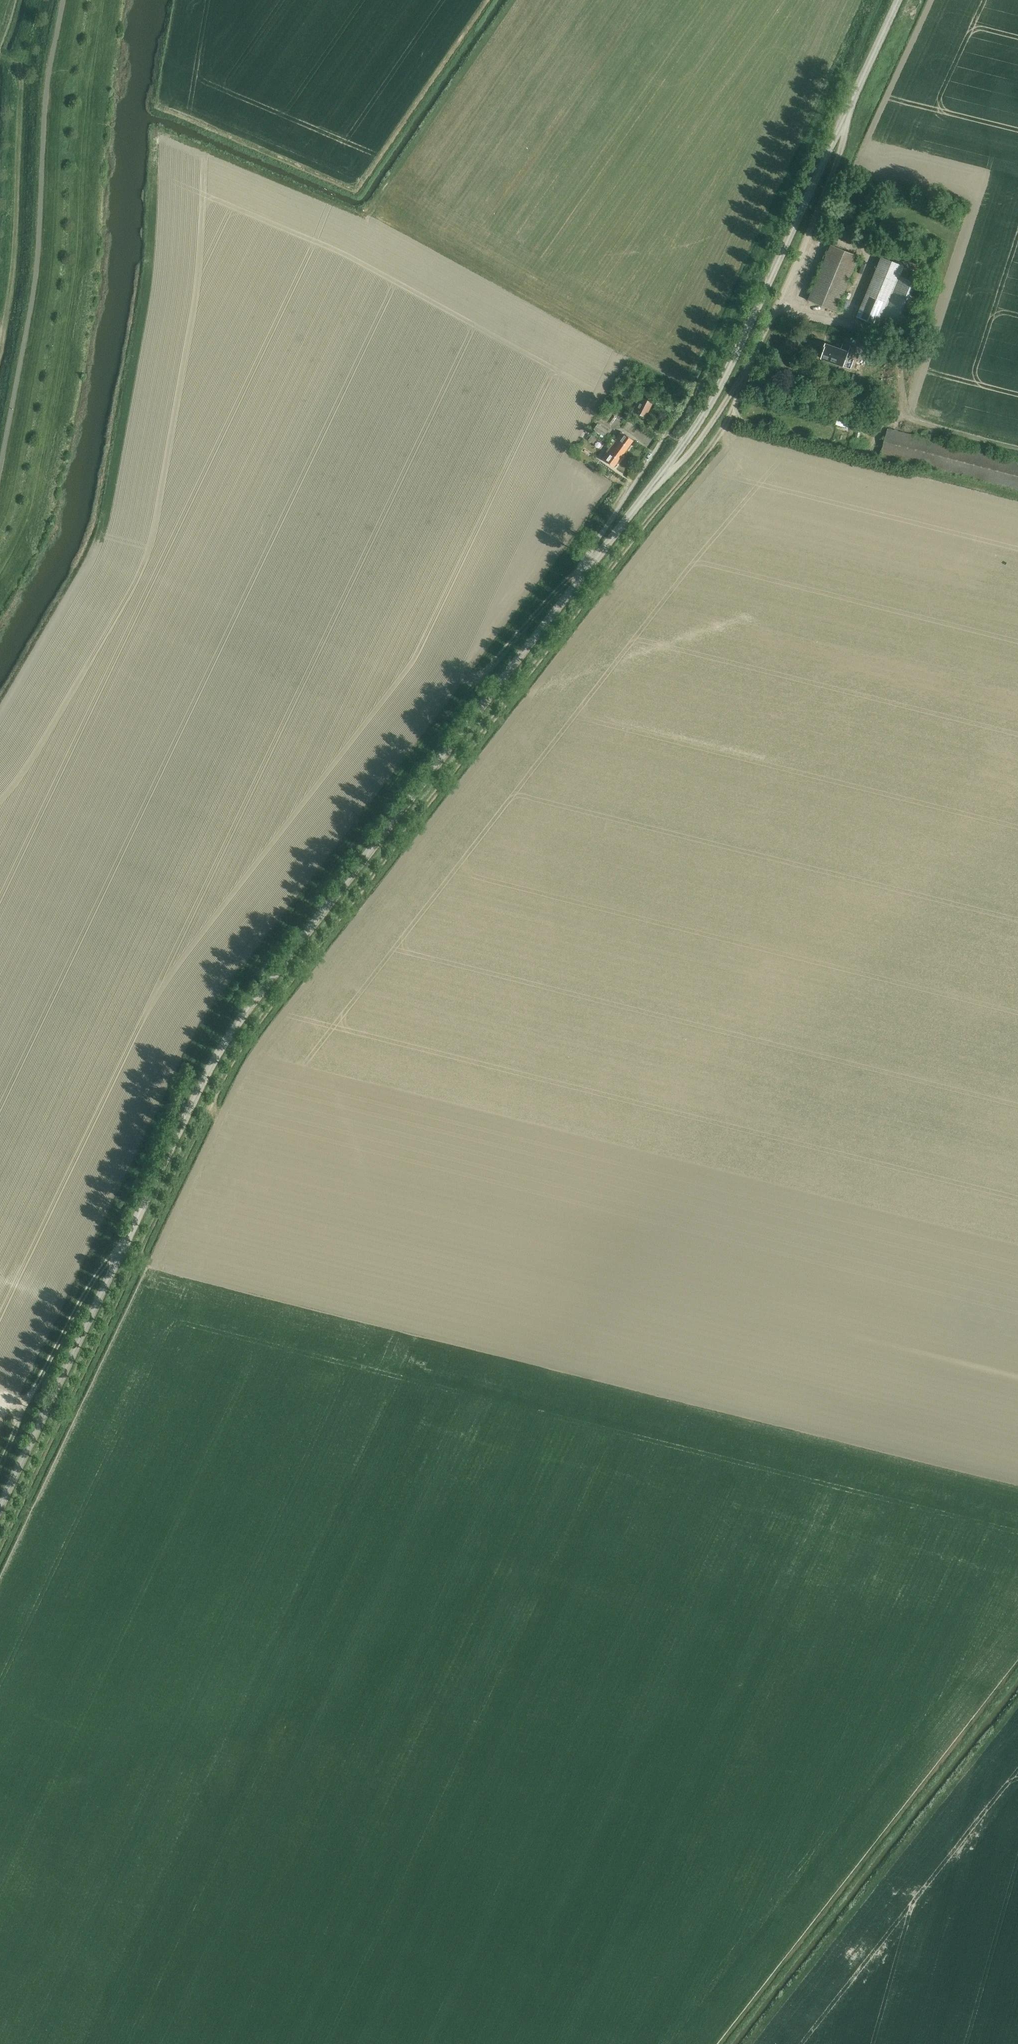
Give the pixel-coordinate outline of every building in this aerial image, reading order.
[(954,214),(949,223),(959,228),(964,220),(954,214)] [(808,300),(836,312),(859,256),(831,245),(808,300)] [(879,328),(883,317),(900,276),(904,269),(881,259),(855,318),(879,328)] [(926,287),(901,276),(883,317),(908,328),(926,287)] [(843,344),(841,349),(826,344),(824,349),(825,349),(822,358),(843,366),(850,368),(853,359),(849,358),(851,353),(848,352),(850,347),(843,344)] [(643,398),(639,396),(632,411),(646,417),(653,403),(643,398)] [(594,430),(605,437),(609,431),(598,424),(594,430)] [(887,429),(879,462),(891,465),(893,457),(1017,489),(1017,463),(887,429)] [(610,443),(612,444),(624,453),(634,440),(625,434),(621,431),(615,440),(612,439),(610,443)] [(614,466),(624,453),(612,444),(602,457),(606,460),(605,460),(614,466)]
